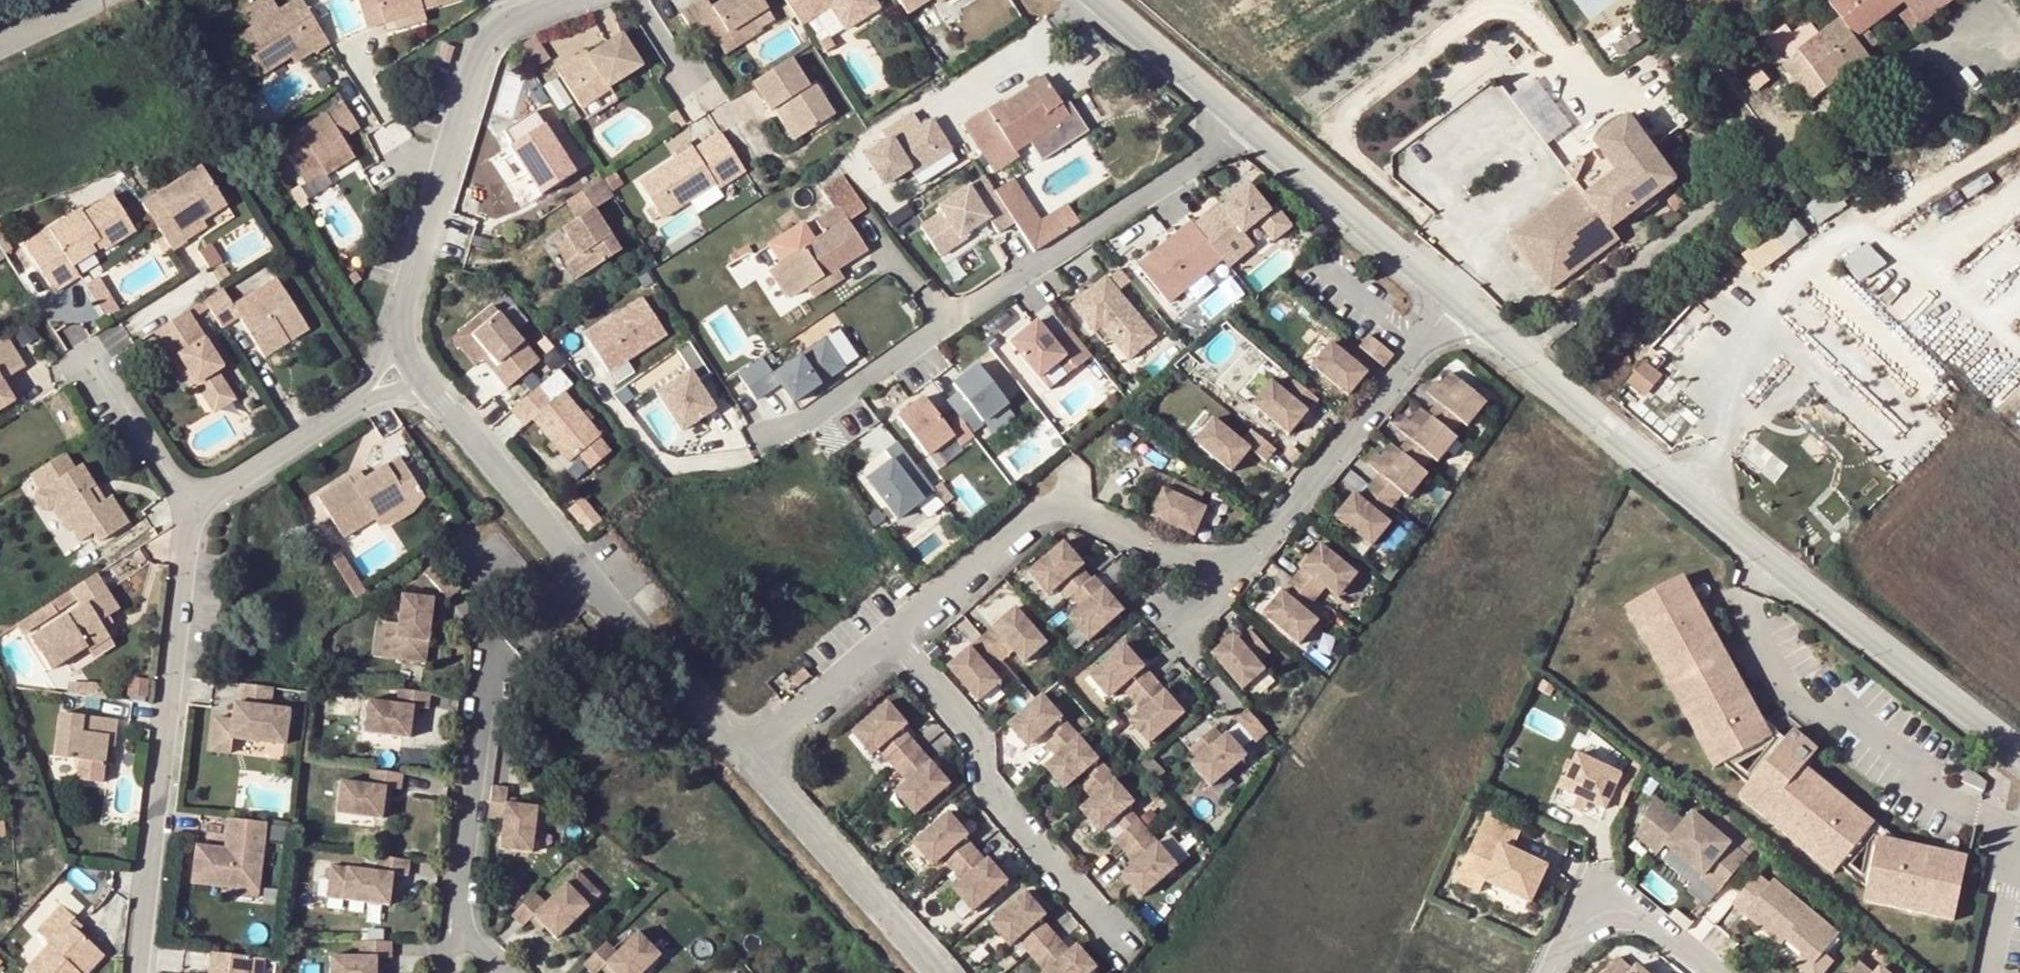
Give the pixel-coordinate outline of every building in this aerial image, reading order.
[(296,0),(284,0),(232,32),(256,71),(285,54),(304,41),(309,49),(312,53),(324,45),(296,0)] [(379,19),(417,9),(446,0),(354,0),(361,26),(379,19)] [(676,15),(688,37),(704,38),(706,40),(719,32),(722,37),(748,22),(754,32),(768,24),(754,0),(720,0),(706,8),(701,0),(700,0),(676,15)] [(794,24),(809,15),(807,10),(801,2),(805,0),(779,0),(794,24)] [(807,10),(818,3),(838,32),(845,27),(827,0),(805,0),(801,2),(807,10)] [(845,27),(873,9),(867,0),(827,0),(845,27)] [(902,16),(928,0),(891,0),(902,16)] [(1899,0),(1836,0),(1827,7),(1839,22),(1820,36),(1808,20),(1792,32),(1785,23),(1758,44),(1770,61),(1784,50),(1791,58),(1780,67),(1808,104),(1845,76),(1855,90),(1878,73),(1864,55),(1876,46),(1865,32),(1902,5),(1899,0)] [(1902,5),(1907,10),(1915,22),(1917,25),(1951,0),(1899,0),(1902,5)] [(417,9),(379,19),(381,32),(420,20),(417,9)] [(1915,22),(1907,10),(1899,16),(1914,36),(1921,30),(1917,25),(1915,22)] [(719,32),(706,40),(715,54),(754,32),(748,22),(722,37),(719,32)] [(584,54),(554,71),(576,105),(620,77),(637,65),(617,33),(584,54)] [(290,62),(309,49),(304,41),(285,54),(290,62)] [(443,41),(438,54),(447,59),(452,44),(443,41)] [(548,62),(554,71),(584,54),(577,43),(548,62)] [(786,58),(746,84),(764,112),(768,109),(775,105),(795,137),(829,115),(808,81),(802,85),(786,58)] [(1757,73),(1746,82),(1755,92),(1765,83),(1757,73)] [(628,90),(620,77),(576,105),(583,118),(628,90)] [(1018,160),(1014,153),(1027,145),(1052,128),(1045,118),(1061,108),(1060,106),(1043,80),(1004,106),(1001,102),(974,121),(972,119),(961,126),(993,176),(1018,160)] [(354,128),(338,102),(276,143),(298,175),(316,164),(322,173),(350,156),(339,139),(354,128)] [(1052,128),(1027,145),(1039,163),(1086,133),(1066,102),(1060,106),(1061,108),(1045,118),(1052,128)] [(775,105),(768,109),(789,140),(795,137),(775,105)] [(530,112),(499,132),(508,146),(506,148),(536,194),(569,172),(530,112)] [(1607,160),(1616,172),(1609,177),(1591,152),(1567,170),(1578,184),(1510,236),(1550,290),(1619,239),(1611,230),(1677,181),(1642,133),(1629,116),(1594,141),(1607,160)] [(876,148),(854,163),(873,192),(898,177),(902,182),(940,158),(921,128),(911,134),(902,121),(871,140),(876,148)] [(715,131),(704,138),(729,178),(739,170),(715,131)] [(712,188),(729,178),(704,138),(688,148),(687,146),(633,181),(656,216),(708,183),(712,188)] [(152,223),(172,254),(185,246),(182,240),(204,226),(227,210),(201,171),(156,200),(143,209),(152,223)] [(786,303),(805,290),(835,271),(864,251),(845,222),(863,210),(842,177),(821,191),(833,210),(816,222),(824,236),(812,244),(778,266),(766,273),(786,303)] [(608,195),(598,179),(588,185),(566,199),(577,215),(587,209),(608,195)] [(1013,180),(993,192),(1014,224),(1033,253),(1079,223),(1066,204),(1040,220),(1013,180)] [(1210,212),(1193,226),(1221,259),(1227,267),(1253,246),(1242,233),(1256,221),(1272,240),(1290,225),(1274,206),(1269,210),(1249,186),(1213,216),(1210,212)] [(941,214),(919,229),(938,257),(966,239),(963,235),(987,220),(997,235),(1014,224),(993,192),(991,189),(974,200),(966,189),(937,208),(941,214)] [(59,247),(34,262),(57,296),(82,281),(75,269),(105,250),(107,254),(135,234),(112,198),(83,218),(80,214),(51,234),(59,247)] [(577,215),(566,199),(561,202),(572,218),(577,215)] [(572,218),(557,227),(573,255),(560,264),(568,278),(613,251),(587,209),(572,218)] [(1191,223),(1138,267),(1168,304),(1221,259),(1193,226),(1191,223)] [(182,240),(185,246),(207,232),(204,226),(182,240)] [(778,266),(812,244),(800,226),(766,249),(778,266)] [(1784,250),(1772,233),(1743,255),(1756,272),(1784,250)] [(26,249),(34,262),(59,247),(51,234),(26,249)] [(1887,263),(1867,243),(1840,261),(1859,282),(1887,263)] [(222,265),(211,246),(199,254),(209,272),(222,265)] [(728,256),(733,262),(740,258),(736,251),(728,256)] [(733,262),(731,264),(733,281),(745,280),(743,256),(740,258),(733,262)] [(1120,270),(1107,280),(1117,292),(1130,282),(1120,270)] [(805,290),(812,300),(841,281),(835,271),(805,290)] [(217,287),(199,299),(218,329),(236,319),(259,355),(307,326),(273,275),(228,304),(217,287)] [(1106,278),(1072,306),(1094,334),(1101,328),(1110,338),(1127,359),(1154,336),(1117,292),(1107,280),(1106,278)] [(117,312),(98,280),(86,286),(105,318),(117,312)] [(641,299),(583,337),(607,373),(664,334),(641,299)] [(1051,306),(1040,314),(1054,334),(1066,325),(1051,306)] [(486,358),(494,367),(525,348),(490,307),(474,321),(480,329),(469,339),(486,358)] [(183,309),(150,331),(158,345),(163,341),(190,382),(209,414),(231,400),(213,372),(220,367),(183,309)] [(473,368),(481,361),(486,358),(469,339),(480,329),(474,321),(450,341),(473,368)] [(1038,322),(1012,343),(1040,378),(1066,357),(1076,368),(1091,356),(1068,327),(1053,340),(1038,322)] [(1101,328),(1094,334),(1103,344),(1110,338),(1101,328)] [(0,336),(0,377),(4,374),(2,370),(18,359),(3,334),(0,336)] [(1368,334),(1357,347),(1383,367),(1394,355),(1368,334)] [(163,341),(158,345),(184,386),(190,382),(163,341)] [(762,360),(738,377),(755,402),(779,386),(793,404),(844,369),(825,341),(773,376),(762,360)] [(688,343),(675,351),(690,373),(657,396),(682,433),(715,411),(697,384),(710,375),(688,343)] [(1331,345),(1310,371),(1349,400),(1369,375),(1331,345)] [(525,348),(489,371),(508,392),(540,365),(525,348)] [(481,361),(489,371),(494,367),(486,358),(481,361)] [(1646,358),(1626,380),(1644,396),(1664,374),(1646,358)] [(18,359),(2,370),(4,374),(0,377),(0,379),(3,384),(25,370),(18,359)] [(958,394),(946,403),(955,414),(971,434),(983,425),(982,423),(1006,404),(977,367),(952,386),(958,394)] [(1358,490),(1337,515),(1377,546),(1397,521),(1389,514),(1406,493),(1411,497),(1430,472),(1427,470),(1436,458),(1440,461),(1460,435),(1456,432),(1464,423),(1468,425),(1487,401),(1449,370),(1438,383),(1434,379),(1424,391),(1438,402),(1429,412),(1421,406),(1409,420),(1404,415),(1395,427),(1408,437),(1399,448),(1391,442),(1379,456),(1374,451),(1366,462),(1379,472),(1362,494),(1358,490)] [(14,401),(3,384),(0,379),(0,410),(14,401)] [(1273,382),(1252,407),(1293,438),(1321,403),(1295,382),(1287,392),(1273,382)] [(542,386),(511,413),(526,429),(534,423),(576,474),(585,466),(608,447),(565,396),(556,402),(542,386)] [(923,399),(897,419),(927,458),(953,437),(961,447),(973,437),(971,434),(955,414),(942,423),(923,399)] [(1218,420),(1196,446),(1236,476),(1255,453),(1270,465),(1280,453),(1254,432),(1246,441),(1218,420)] [(867,481),(897,520),(934,492),(896,443),(884,452),(891,462),(867,481)] [(620,462),(608,447),(585,466),(598,481),(620,462)] [(69,466),(58,450),(25,471),(35,487),(30,490),(29,497),(35,506),(42,507),(46,504),(61,527),(66,524),(74,538),(88,528),(94,538),(121,520),(104,494),(98,498),(91,502),(82,487),(89,483),(75,461),(69,466)] [(373,521),(420,490),(399,459),(353,489),(347,481),(318,500),(344,539),(373,521)] [(1167,490),(1156,517),(1202,536),(1214,505),(1207,502),(1208,495),(1149,472),(1145,481),(1167,490)] [(89,483),(82,487),(91,502),(98,498),(89,483)] [(943,485),(934,492),(947,508),(955,501),(943,485)] [(420,490),(373,521),(379,530),(426,500),(420,490)] [(582,499),(571,507),(588,529),(599,521),(582,499)] [(878,512),(868,519),(875,529),(885,522),(878,512)] [(1070,536),(1032,569),(1053,594),(1061,587),(1071,598),(1075,594),(1083,604),(1071,614),(1093,640),(1131,605),(1101,572),(1097,576),(1086,564),(1091,560),(1070,536)] [(1324,541),(1266,614),(1306,645),(1325,619),(1313,610),(1330,588),(1343,599),(1363,572),(1324,541)] [(460,589),(437,565),(425,576),(448,600),(460,589)] [(92,570),(66,588),(74,598),(77,603),(103,586),(104,586),(92,570)] [(1769,730),(1761,720),(1697,603),(1690,591),(1682,575),(1675,580),(1763,741),(1762,750),(1775,741),(1769,730)] [(1675,580),(1634,602),(1723,764),(1763,741),(1689,607),(1682,595),(1675,580)] [(1701,585),(1690,591),(1697,603),(1708,596),(1711,594),(1711,591),(1711,590),(1710,588),(1709,586),(1708,585),(1705,584),(1701,585)] [(103,586),(77,603),(79,605),(30,639),(50,669),(88,644),(90,647),(108,635),(103,625),(101,622),(110,616),(120,610),(103,586)] [(66,588),(48,599),(55,610),(74,598),(66,588)] [(433,598),(400,595),(397,624),(386,623),(382,658),(426,662),(433,598)] [(48,599),(13,621),(21,633),(55,610),(48,599)] [(1634,602),(1625,607),(1714,768),(1723,764),(1634,602)] [(1018,608),(948,671),(981,708),(1006,686),(994,673),(1016,654),(1027,667),(1050,644),(1018,608)] [(110,616),(101,622),(103,625),(112,619),(110,616)] [(1238,632),(1214,654),(1247,692),(1272,669),(1265,662),(1275,652),(1253,628),(1243,637),(1238,632)] [(112,641),(108,635),(90,647),(94,653),(112,641)] [(1126,640),(1088,674),(1111,700),(1123,688),(1140,708),(1128,719),(1151,745),(1188,711),(1126,640)] [(782,681),(791,691),(807,678),(798,667),(782,681)] [(96,683),(68,682),(67,694),(107,699),(96,683)] [(272,691),(242,686),(239,707),(229,705),(227,723),(212,721),(210,739),(235,742),(283,748),(288,713),(269,711),(272,691)] [(396,704),(367,701),(363,734),(409,739),(411,724),(413,708),(419,709),(428,710),(431,694),(397,689),(396,704)] [(1045,694),(1009,726),(1031,751),(1054,731),(1059,737),(1048,746),(1056,756),(1045,766),(1067,791),(1090,770),(1096,777),(1085,787),(1093,797),(1082,807),(1104,832),(1120,818),(1128,828),(1116,838),(1137,861),(1124,873),(1147,898),(1184,864),(1133,806),(1141,800),(1045,694)] [(889,699),(852,732),(875,758),(882,751),(906,779),(895,789),(918,815),(953,781),(907,728),(910,724),(889,699)] [(1253,708),(1243,716),(1264,741),(1274,733),(1253,708)] [(58,729),(54,760),(103,765),(106,740),(113,740),(117,721),(60,714),(58,729)] [(1193,762),(1214,787),(1250,755),(1228,729),(1223,733),(1216,724),(1190,746),(1199,756),(1193,762)] [(58,729),(38,727),(37,742),(56,744),(58,729)] [(1786,735),(1775,741),(1786,756),(1795,751),(1786,735)] [(235,742),(210,739),(208,753),(233,757),(235,742)] [(1762,750),(1765,753),(1746,772),(1736,764),(1723,764),(1750,786),(1770,761),(1782,769),(1791,764),(1786,756),(1775,741),(1762,750)] [(1736,764),(1762,750),(1763,741),(1723,764),(1736,764)] [(1795,751),(1786,756),(1791,764),(1800,759),(1795,751)] [(1620,809),(1633,780),(1576,755),(1560,789),(1605,809),(1608,803),(1620,809)] [(1750,786),(1746,791),(1840,866),(1860,841),(1869,830),(1782,769),(1770,761),(1750,786)] [(1874,822),(1791,764),(1782,769),(1869,830),(1874,822)] [(1976,772),(1968,767),(1961,781),(1984,792),(1987,781),(1976,772)] [(403,775),(370,770),(368,785),(339,781),(335,814),(381,820),(385,789),(391,789),(401,791),(403,775)] [(491,786),(487,819),(502,821),(499,850),(531,854),(537,807),(506,803),(508,787),(491,786)] [(1840,866),(1746,791),(1740,799),(1834,873),(1840,866)] [(1635,836),(1657,855),(1666,845),(1702,876),(1699,880),(1717,894),(1747,859),(1712,830),(1692,814),(1686,822),(1654,795),(1635,836)] [(946,810),(910,843),(932,868),(943,858),(962,878),(949,888),(972,913),(1009,880),(946,810)] [(1727,811),(1712,830),(1747,859),(1762,841),(1727,811)] [(1521,833),(1486,816),(1455,882),(1480,894),(1485,882),(1530,902),(1547,866),(1512,851),(1521,833)] [(265,825),(226,820),(224,841),(232,842),(231,851),(223,851),(194,847),(189,885),(187,913),(254,921),(265,825)] [(1859,882),(1866,888),(1874,846),(1942,860),(1956,863),(1966,865),(1968,856),(1958,854),(1960,843),(1960,841),(1959,840),(1958,838),(1957,837),(1955,836),(1953,836),(1951,836),(1950,836),(1948,837),(1947,839),(1944,851),(1897,841),(1874,822),(1869,830),(1866,846),(1861,873),(1859,882)] [(1851,865),(1866,846),(1869,830),(1860,841),(1840,866),(1846,871),(1859,882),(1861,873),(1851,865)] [(232,842),(224,841),(223,851),(231,851),(232,842)] [(1957,911),(1966,865),(1956,863),(1942,860),(1874,846),(1866,888),(1866,891),(1957,911)] [(410,861),(376,856),(374,871),(330,866),(326,899),(389,906),(390,892),(392,875),(399,875),(408,877),(410,861)] [(510,916),(522,928),(529,921),(534,917),(544,928),(555,939),(601,895),(578,871),(545,903),(534,893),(510,916)] [(399,875),(392,875),(390,892),(397,892),(399,875)] [(1817,967),(1826,955),(1841,936),(1775,881),(1772,886),(1759,875),(1732,907),(1781,945),(1785,941),(1804,956),(1817,967)] [(187,913),(189,885),(182,885),(179,912),(187,913)] [(1957,911),(1866,891),(1864,901),(1954,921),(1957,911)] [(983,926),(1006,950),(1018,941),(1044,969),(1040,972),(1089,972),(1098,965),(1076,941),(1070,947),(1021,893),(983,926)] [(22,972),(23,972),(73,972),(72,972),(92,950),(65,924),(69,919),(59,908),(33,935),(45,947),(22,972)] [(534,917),(529,921),(540,933),(544,928),(534,917)] [(590,972),(597,972),(600,970),(604,965),(612,972),(642,972),(660,955),(637,932),(617,952),(606,942),(582,965),(590,972)] [(358,942),(358,957),(329,957),(329,972),(376,972),(376,970),(376,959),(392,959),(392,943),(358,942)] [(73,972),(87,972),(101,958),(92,950),(72,972),(73,972)] [(211,955),(209,972),(233,972),(235,958),(211,955)] [(1826,955),(1817,967),(1804,956),(1796,968),(1802,972),(1829,972),(1836,964),(1826,955)] [(250,959),(235,958),(233,972),(248,972),(250,959)]
